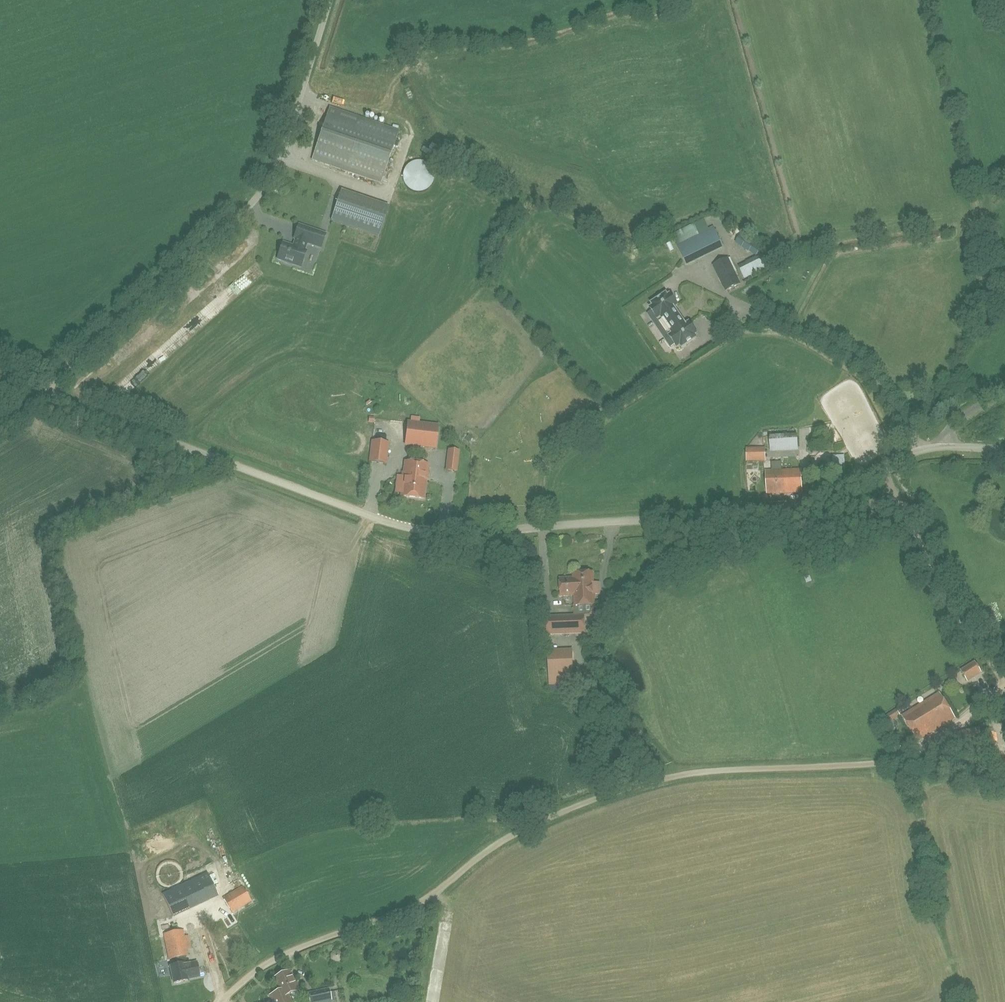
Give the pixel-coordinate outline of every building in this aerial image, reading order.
[(406,88),(401,90),(407,106),(412,104),(406,88)] [(312,160),(314,161),(381,183),(399,131),(330,108),(312,160)] [(433,182),(434,176),(433,171),(431,166),(426,163),(421,161),(416,161),(411,163),(407,166),(404,171),(403,176),(404,182),(407,186),(411,190),(416,192),(421,192),(426,190),(431,186),(433,182)] [(379,236),(386,215),(355,204),(338,199),(331,220),(379,236)] [(283,243),(283,245),(278,259),(284,261),(284,262),(292,265),(292,264),(300,267),(306,251),(304,250),(307,243),(321,248),(325,235),(299,225),(294,239),(296,239),(294,247),(283,243)] [(677,245),(685,263),(721,246),(713,228),(677,245)] [(728,259),(715,265),(726,287),(724,288),(725,291),(740,284),(728,259)] [(685,325),(674,308),(677,306),(669,295),(667,296),(666,294),(651,304),(653,306),(650,308),(657,319),(653,322),(666,339),(669,337),(677,348),(680,346),(681,348),(696,338),(695,336),(696,334),(689,323),(685,325)] [(145,369),(153,368),(152,360),(158,359),(159,363),(165,362),(164,354),(143,358),(145,369)] [(405,445),(435,449),(438,426),(408,422),(405,445)] [(774,437),(775,454),(795,452),(795,446),(801,446),(800,435),(774,437)] [(386,463),(388,443),(372,441),(370,461),(386,463)] [(746,462),(765,462),(765,448),(746,448),(746,462)] [(449,450),(447,470),(457,471),(459,451),(449,450)] [(835,457),(836,469),(841,469),(841,477),(848,476),(847,456),(835,457)] [(424,498),(424,494),(418,494),(419,488),(414,487),(416,463),(406,462),(404,477),(402,477),(402,485),(403,485),(402,496),(424,498)] [(418,494),(424,494),(426,474),(428,474),(428,466),(427,466),(427,464),(416,463),(414,487),(419,488),(418,494)] [(767,495),(802,493),(801,470),(766,471),(767,495)] [(593,613),(592,605),(594,605),(592,573),(587,573),(585,572),(581,572),(579,574),(577,574),(577,579),(560,580),(561,596),(575,595),(576,605),(575,605),(575,616),(547,618),(548,635),(584,633),(583,617),(589,617),(593,613)] [(990,611),(978,615),(981,624),(993,619),(990,611)] [(550,651),(551,687),(566,686),(565,670),(576,670),(575,650),(550,651)] [(975,663),(961,671),(967,682),(981,673),(975,663)] [(828,671),(818,671),(818,683),(828,683),(828,671)] [(917,741),(954,719),(939,695),(903,717),(917,741)] [(884,718),(888,725),(900,718),(896,711),(884,718)] [(984,764),(983,776),(982,784),(992,785),(994,765),(984,764)] [(162,894),(174,919),(219,898),(207,873),(162,894)] [(232,913),(251,902),(242,887),(223,898),(232,913)] [(168,923),(154,926),(155,933),(170,931),(168,923)] [(222,933),(227,928),(222,924),(217,928),(222,933)] [(188,956),(184,937),(183,931),(163,935),(169,960),(175,959),(177,965),(170,967),(174,984),(187,981),(187,980),(200,977),(197,963),(184,966),(184,963),(183,963),(182,957),(188,956)] [(460,969),(469,970),(470,955),(460,955),(460,969)] [(284,1001),(291,1001),(288,995),(298,991),(289,972),(273,979),(279,991),(284,1001)] [(309,1001),(330,1001),(331,1001),(328,988),(307,993),(309,1001)] [(279,991),(270,996),(273,1001),(284,1001),(279,991)]
